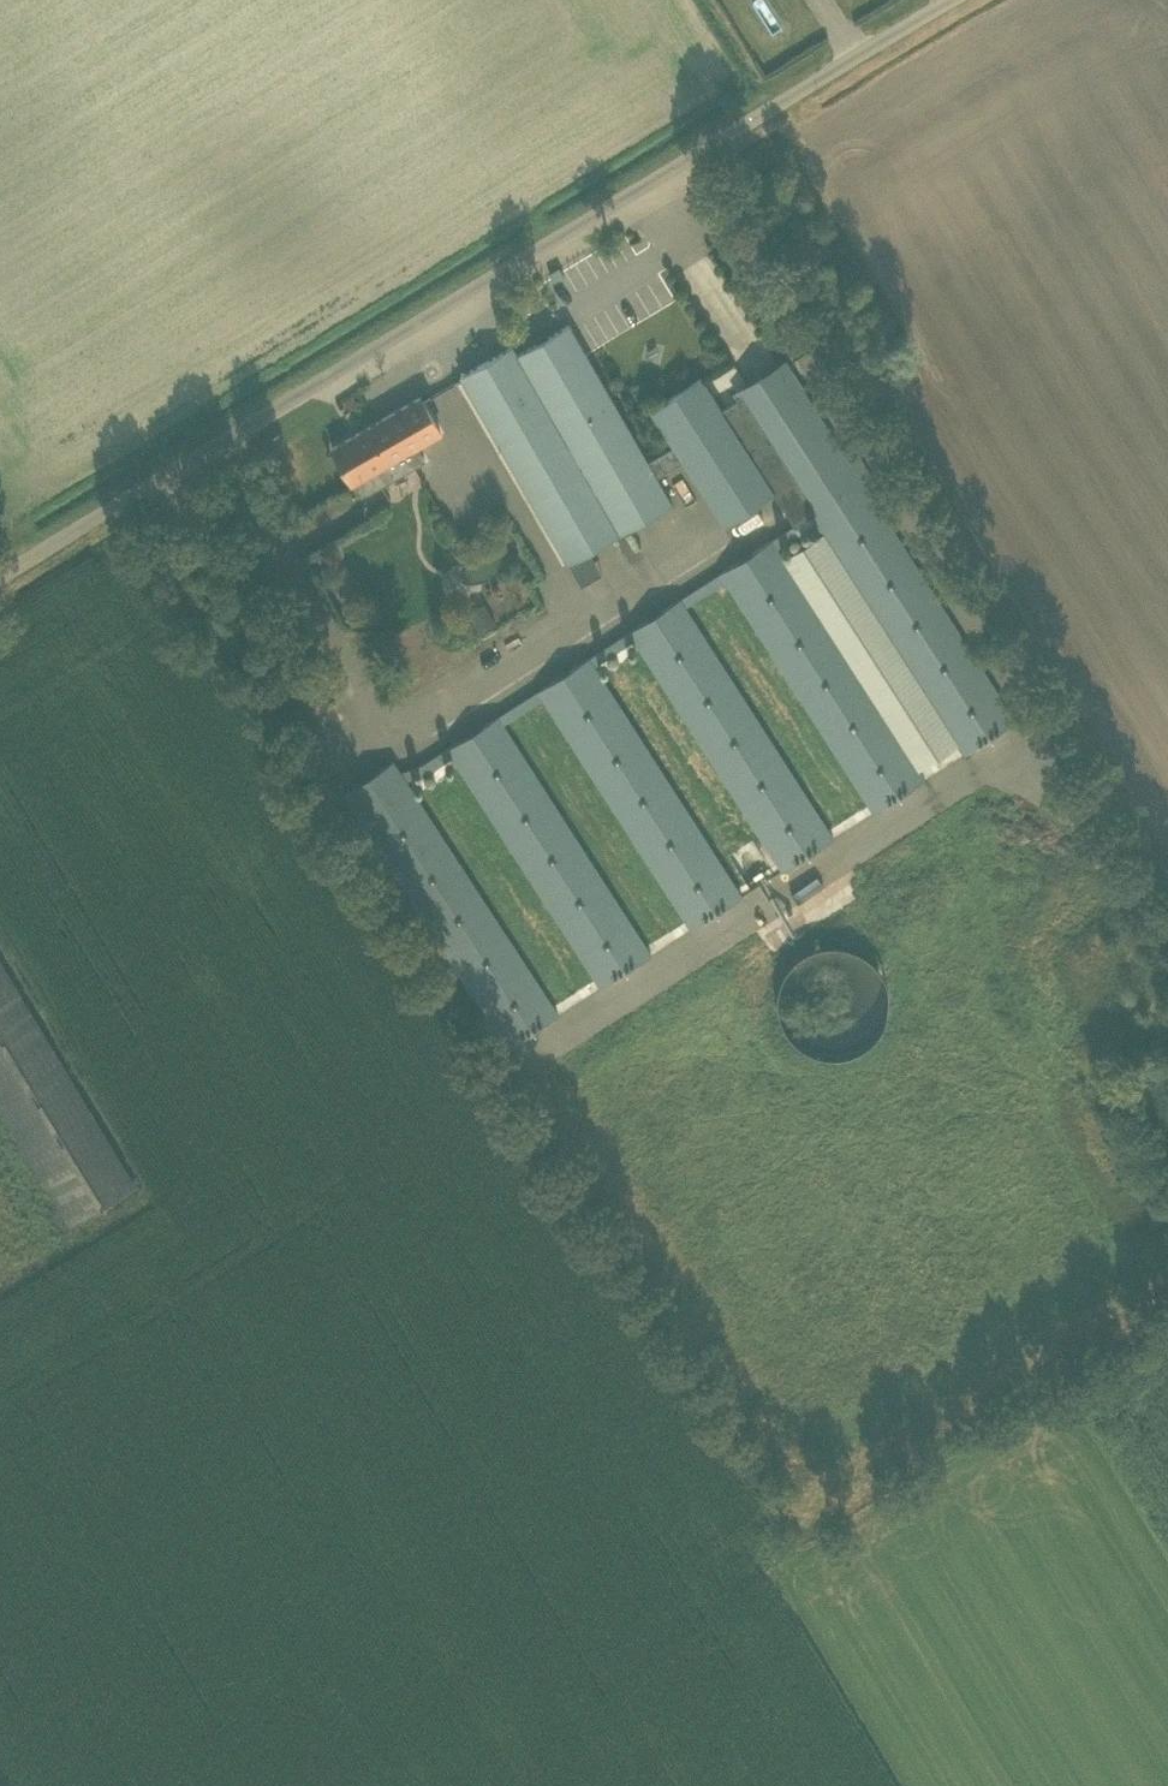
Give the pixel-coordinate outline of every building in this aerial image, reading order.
[(657,475),(683,459),(726,522),(775,490),(794,520),(422,761),(399,770),(392,760),(342,793),(506,1047),(557,1014),(407,783),(451,755),(600,986),(652,952),(503,722),(542,697),(691,928),(742,896),(593,665),(635,637),(784,869),(833,837),(683,606),(724,580),(873,811),(926,777),(777,547),(815,522),(965,753),(1016,719),(868,489),(878,482),(859,453),(849,459),(787,364),(737,396),(738,399),(722,410),(701,377),(650,409),(674,445),(648,460),(569,323),(517,353),(512,345),(465,372),(464,371),(461,372),(462,374),(460,375),(569,564),(673,503),(657,475)] [(332,446),(353,482),(357,481),(365,496),(428,459),(420,444),(441,432),(420,396),(332,446)] [(467,610),(481,633),(497,624),(483,600),(467,610)] [(956,747),(920,766),(924,774),(960,754),(956,747)] [(804,936),(778,995),(795,1003),(790,1015),(849,1041),(881,969),(804,936)] [(71,1223),(135,1185),(0,961),(0,1105),(71,1223)]
